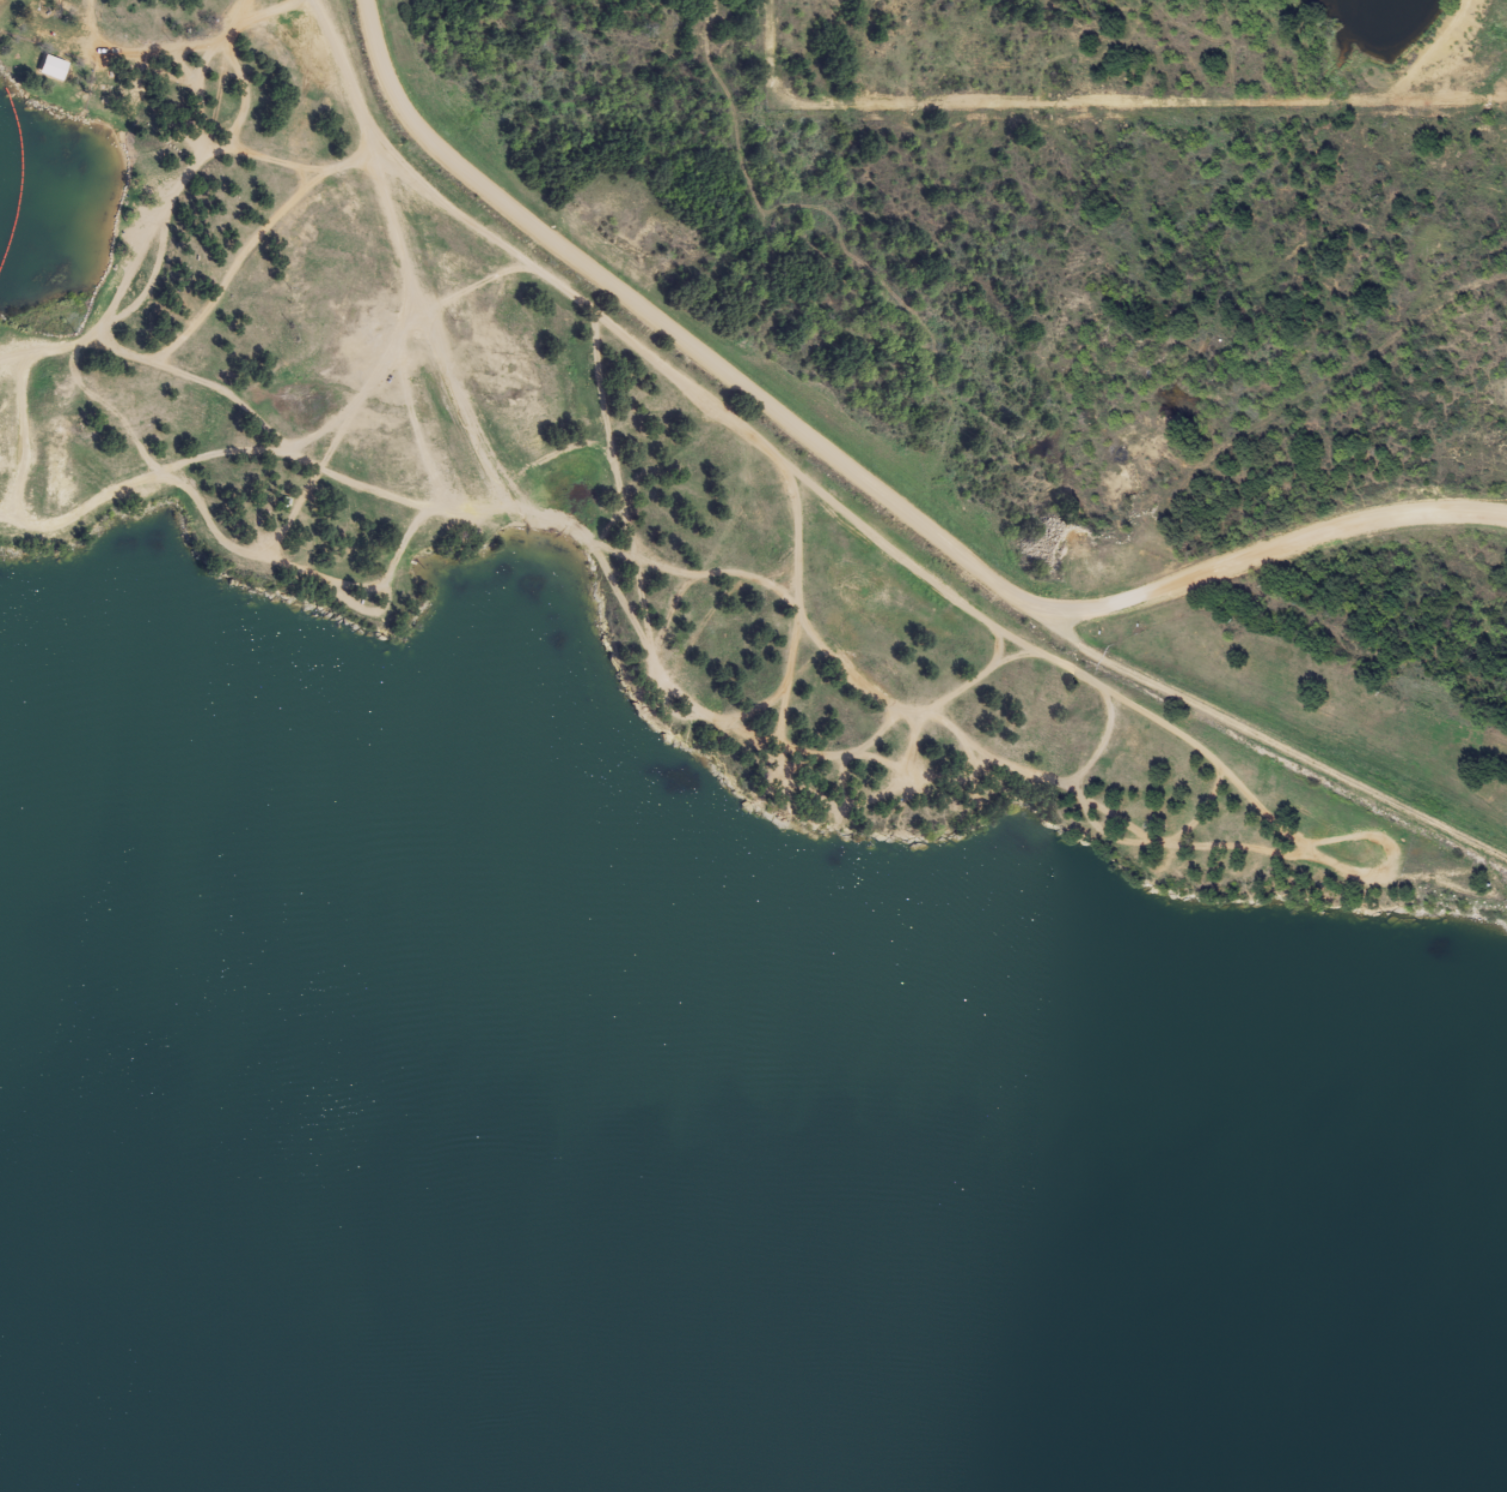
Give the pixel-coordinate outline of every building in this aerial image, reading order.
[(35,82),(58,89),(64,70),(41,63),(35,82)]
